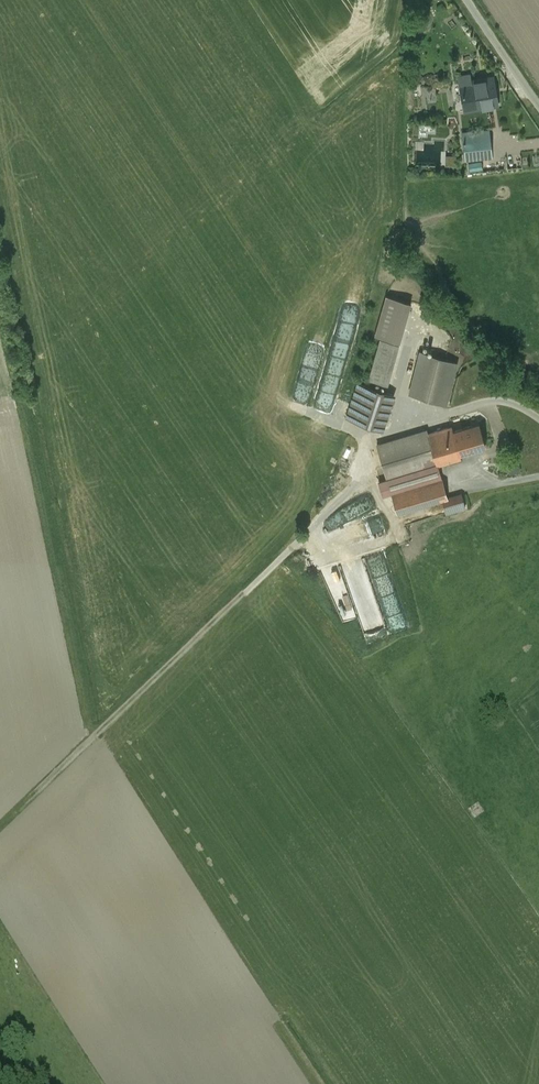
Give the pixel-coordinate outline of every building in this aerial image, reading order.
[(495,77),(463,82),(468,109),(499,103),(495,77)] [(491,129),(462,132),(465,159),(494,156),(491,129)] [(447,164),(457,164),(458,154),(447,154),(447,164)] [(411,302),(386,295),(375,334),(399,341),(411,302)] [(379,338),(368,378),(387,383),(399,344),(379,338)] [(453,361),(428,353),(416,394),(442,402),(448,382),(447,382),(453,361)] [(393,394),(358,382),(346,416),(382,428),(393,394)] [(478,422),(452,430),(459,452),(485,444),(478,422)] [(427,428),(377,443),(387,478),(423,467),(427,482),(391,492),(397,512),(442,498),(448,497),(447,497),(438,463),(460,457),(459,452),(452,430),(451,425),(428,432),(427,428)] [(511,472),(522,470),(521,461),(509,463),(511,472)] [(447,497),(448,497),(442,498),(446,512),(465,506),(461,493),(447,497)]
